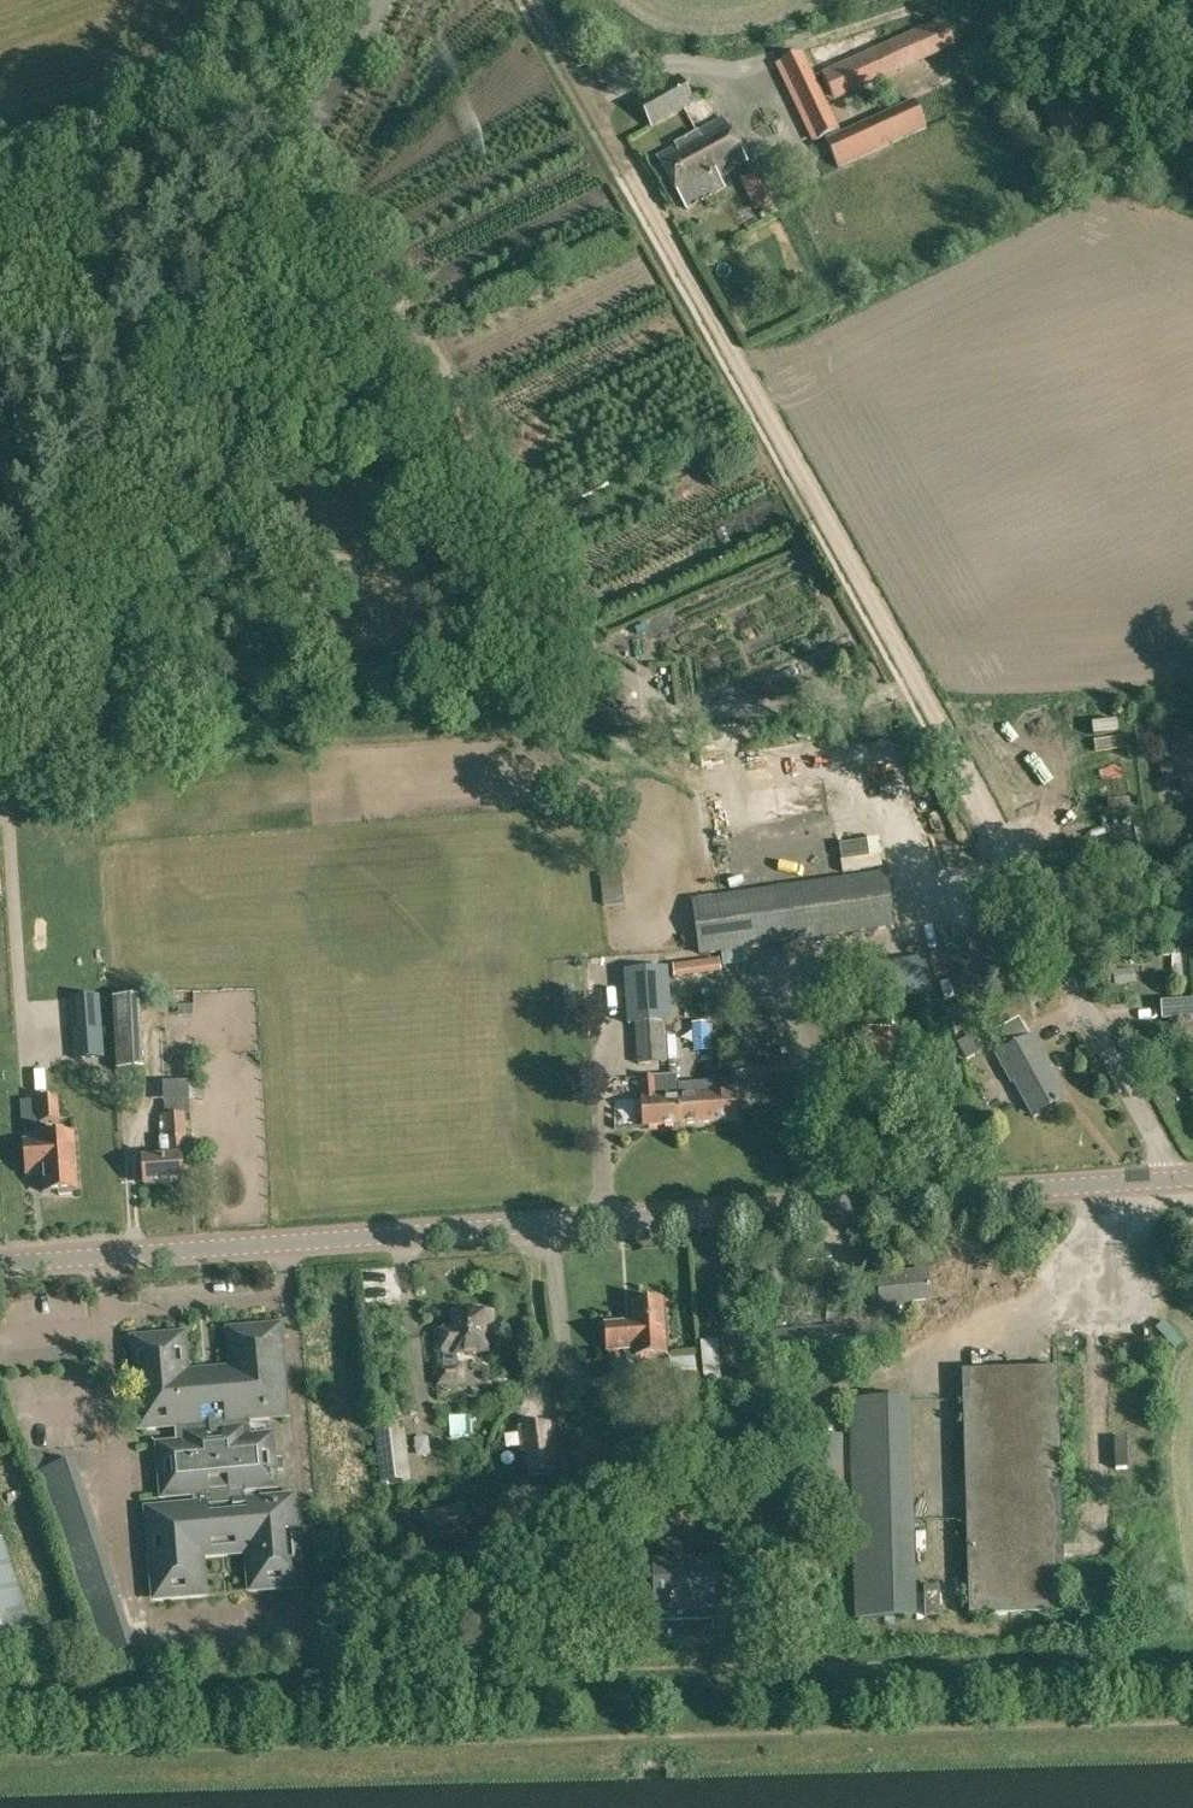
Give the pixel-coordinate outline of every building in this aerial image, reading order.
[(604,28),(622,20),(616,6),(597,15),(604,28)] [(818,75),(832,103),(954,47),(941,19),(818,75)] [(777,62),(814,141),(838,131),(801,50),(777,62)] [(636,100),(652,128),(695,104),(679,76),(636,100)] [(824,142),(836,169),(925,128),(913,101),(824,142)] [(658,157),(687,209),(724,188),(718,177),(747,160),(723,119),(658,157)] [(741,180),(755,210),(773,202),(759,172),(741,180)] [(1185,794),(1192,794),(1192,744),(1171,746),(1173,761),(1162,762),(1164,782),(1183,779),(1185,794)] [(734,748),(714,751),(716,766),(737,762),(734,748)] [(825,788),(811,791),(816,814),(829,811),(825,788)] [(689,900),(698,956),(893,928),(886,872),(689,900)] [(601,876),(603,905),(624,903),(622,874),(601,876)] [(1173,952),(1173,976),(1188,976),(1188,951),(1173,952)] [(673,965),(675,979),(721,972),(719,958),(673,965)] [(927,959),(859,970),(865,1008),(933,998),(927,959)] [(1115,985),(1136,983),(1135,969),(1114,971),(1115,985)] [(667,984),(626,987),(629,1023),(634,1022),(637,1065),(667,1062),(664,1020),(669,1020),(667,984)] [(159,992),(159,1001),(168,1001),(167,991),(159,992)] [(772,1006),(772,995),(756,995),(756,1006),(772,1006)] [(111,999),(115,1072),(142,1071),(138,997),(111,999)] [(70,1019),(73,1061),(102,1059),(99,1017),(70,1019)] [(714,1024),(694,1025),(694,1053),(714,1053),(714,1024)] [(893,1029),(858,1032),(861,1065),(896,1062),(893,1029)] [(974,1034),(957,1043),(966,1060),(983,1051),(974,1034)] [(1001,1053),(997,1055),(1012,1082),(1015,1080),(1034,1114),(1063,1099),(1044,1065),(1046,1063),(1031,1036),(1030,1037),(1001,1053)] [(640,1078),(643,1127),(686,1124),(683,1084),(677,1084),(676,1076),(640,1078)] [(683,1084),(686,1124),(738,1121),(735,1081),(683,1084)] [(39,1120),(39,1123),(60,1121),(58,1098),(37,1099),(21,1100),(22,1120),(39,1119),(39,1120)] [(161,1157),(142,1158),(144,1186),(183,1183),(182,1172),(190,1171),(186,1114),(165,1115),(163,1115),(164,1124),(160,1124),(161,1137),(159,1137),(161,1157)] [(60,1192),(60,1196),(73,1195),(73,1191),(78,1191),(74,1135),(41,1137),(41,1141),(26,1142),(28,1175),(44,1174),(45,1193),(60,1192)] [(878,1277),(881,1308),(911,1305),(910,1301),(932,1299),(929,1272),(878,1277)] [(826,1301),(828,1322),(862,1318),(860,1298),(826,1301)] [(633,1322),(605,1324),(606,1351),(624,1350),(625,1358),(636,1357),(667,1355),(663,1301),(632,1303),(633,1322)] [(435,1365),(436,1385),(463,1384),(462,1364),(456,1364),(456,1354),(487,1352),(485,1332),(493,1331),(491,1313),(452,1316),(453,1328),(437,1329),(440,1365),(435,1365)] [(769,1331),(771,1359),(845,1352),(843,1325),(769,1331)] [(182,1336),(134,1340),(141,1427),(173,1424),(174,1442),(155,1444),(159,1500),(193,1497),(193,1502),(141,1507),(150,1603),(207,1598),(204,1560),(243,1557),(246,1595),(303,1590),(295,1494),(278,1494),(272,1432),(250,1433),(249,1417),(285,1414),(278,1328),(230,1332),(233,1370),(185,1374),(182,1336)] [(728,1391),(733,1416),(755,1412),(751,1388),(748,1389),(745,1376),(734,1379),(733,1371),(752,1369),(749,1339),(718,1342),(718,1341),(701,1343),(705,1388),(720,1387),(720,1389),(734,1388),(734,1390),(728,1391)] [(658,1412),(659,1436),(679,1435),(704,1434),(703,1410),(702,1410),(700,1371),(697,1371),(696,1357),(670,1359),(673,1411),(658,1412)] [(963,1371),(969,1616),(1066,1614),(1059,1369),(963,1371)] [(383,1424),(395,1423),(394,1409),(381,1410),(383,1424)] [(375,1425),(381,1483),(410,1480),(404,1422),(375,1425)] [(526,1451),(528,1475),(555,1472),(549,1425),(518,1428),(521,1451),(526,1451)] [(811,1436),(813,1484),(844,1484),(842,1435),(811,1436)] [(83,1612),(99,1662),(138,1649),(131,1628),(130,1629),(120,1600),(121,1599),(75,1460),(36,1473),(83,1612)] [(422,1513),(432,1541),(470,1527),(460,1500),(456,1502),(457,1506),(430,1516),(428,1511),(422,1513)] [(596,1537),(598,1566),(621,1565),(619,1536),(596,1537)] [(33,1631),(2,1540),(0,1540),(0,1642),(33,1631)] [(655,1563),(657,1607),(720,1605),(718,1561),(681,1562),(681,1557),(669,1558),(669,1562),(655,1563)] [(923,1588),(924,1618),(941,1618),(940,1587),(923,1588)]
